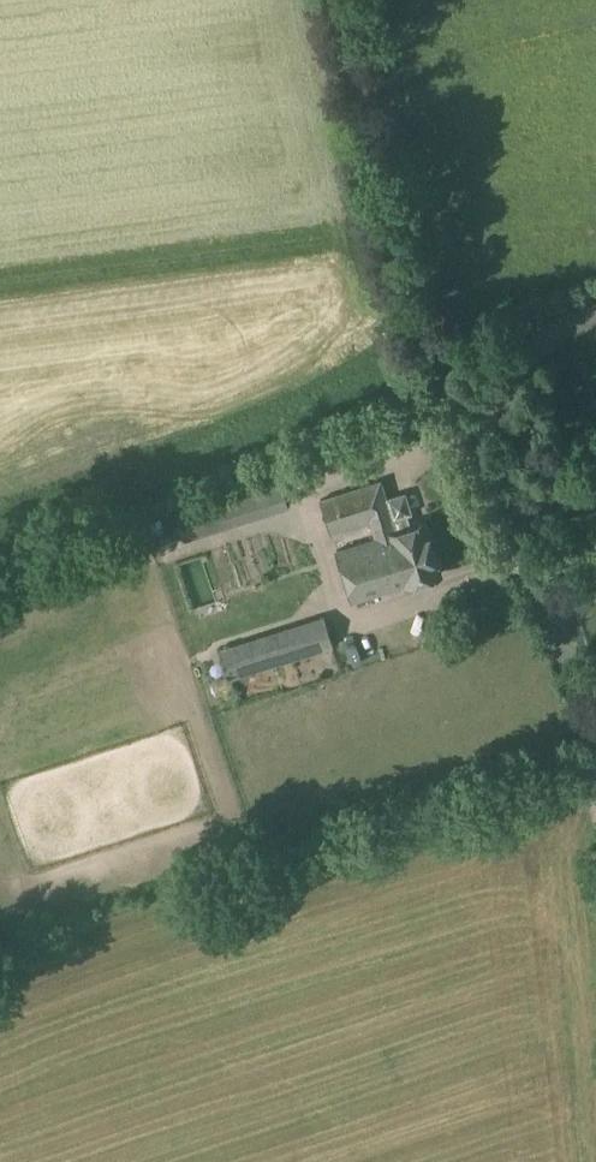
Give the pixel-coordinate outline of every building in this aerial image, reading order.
[(439,572),(424,522),(410,526),(407,515),(411,513),(405,491),(385,497),(380,482),(322,499),(332,531),(370,519),(375,537),(340,548),(358,599),(405,583),(439,572)] [(220,650),(229,680),(330,647),(321,617),(220,650)]
